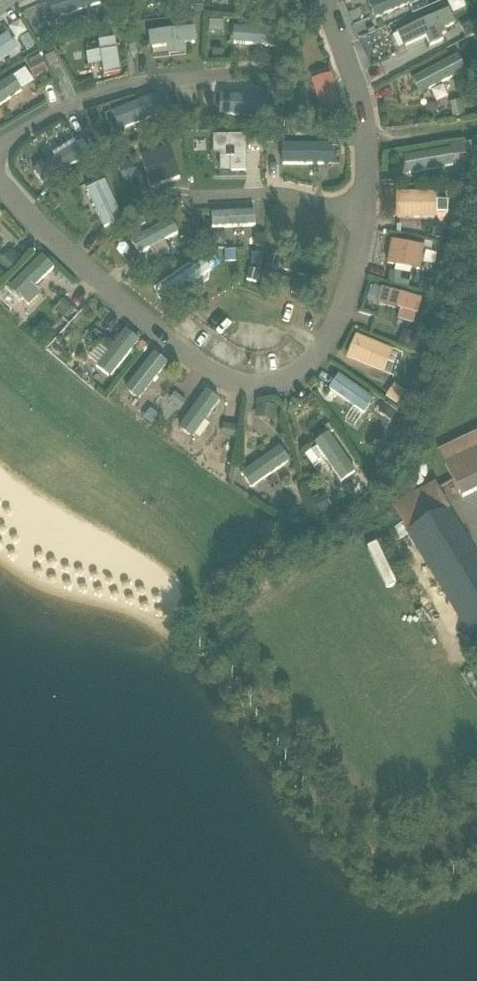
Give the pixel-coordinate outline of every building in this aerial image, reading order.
[(52,21),(89,9),(86,0),(45,0),(52,21)] [(421,0),(368,0),(372,14),(421,0)] [(464,7),(461,0),(447,0),(446,0),(452,13),(464,7)] [(425,16),(447,10),(445,2),(423,8),(425,16)] [(424,36),(428,45),(457,32),(447,10),(393,33),(399,46),(424,36)] [(221,19),(207,21),(208,32),(222,31),(221,19)] [(21,24),(10,28),(16,46),(28,43),(21,24)] [(230,26),(230,44),(272,45),(273,27),(230,26)] [(147,47),(166,46),(166,54),(183,54),(183,42),(195,41),(194,28),(146,30),(147,47)] [(16,51),(5,34),(0,37),(0,61),(16,51)] [(87,52),(91,76),(118,71),(113,38),(97,40),(98,51),(87,52)] [(407,56),(427,47),(423,38),(403,47),(407,56)] [(409,76),(418,94),(464,71),(455,53),(409,76)] [(39,58),(26,63),(31,77),(44,72),(39,58)] [(33,80),(22,66),(0,83),(0,104),(33,80)] [(328,72),(308,79),(320,114),(341,107),(328,72)] [(116,131),(163,113),(156,93),(108,111),(116,131)] [(265,116),(266,94),(217,93),(216,115),(265,116)] [(42,144),(50,154),(71,138),(63,128),(42,144)] [(210,152),(218,151),(218,171),(244,170),(242,134),(210,135),(210,152)] [(40,184),(85,158),(76,141),(30,167),(40,184)] [(331,142),(279,144),(280,165),(332,163),(331,142)] [(469,145),(400,153),(403,175),(471,167),(469,145)] [(171,146),(139,153),(147,185),(178,178),(171,146)] [(217,173),(216,153),(212,154),(213,177),(241,176),(241,172),(217,173)] [(147,187),(139,164),(122,171),(131,193),(147,187)] [(104,180),(85,188),(102,228),(121,220),(104,180)] [(447,217),(447,200),(433,199),(434,193),(393,192),(393,216),(447,217)] [(208,227),(254,225),(253,209),(208,211),(208,227)] [(133,251),(177,236),(172,221),(128,237),(133,251)] [(388,240),(385,265),(419,270),(423,245),(388,240)] [(287,291),(290,277),(269,273),(273,254),(252,250),(245,281),(287,291)] [(39,293),(33,286),(53,268),(39,254),(5,287),(25,307),(39,293)] [(202,259),(153,288),(162,302),(210,273),(202,259)] [(398,309),(395,320),(415,324),(420,296),(379,289),(376,305),(398,309)] [(62,299),(53,310),(63,318),(71,307),(62,299)] [(106,378),(138,342),(124,330),(92,366),(106,378)] [(381,373),(392,350),(354,333),(343,357),(381,373)] [(154,353),(122,387),(134,399),(166,365),(154,353)] [(336,373),(326,389),(362,414),(373,398),(336,373)] [(395,403),(403,390),(393,383),(384,397),(395,403)] [(204,389),(176,426),(191,438),(220,400),(204,389)] [(254,404),(254,417),(275,417),(275,404),(254,404)] [(328,433),(302,452),(311,465),(323,457),(339,480),(354,470),(328,433)] [(248,487),(289,462),(279,446),(238,470),(248,487)] [(445,466),(459,495),(476,486),(476,451),(445,466)] [(408,535),(443,516),(429,491),(394,512),(408,535)] [(408,535),(470,639),(476,635),(476,561),(448,513),(443,516),(408,535)]
